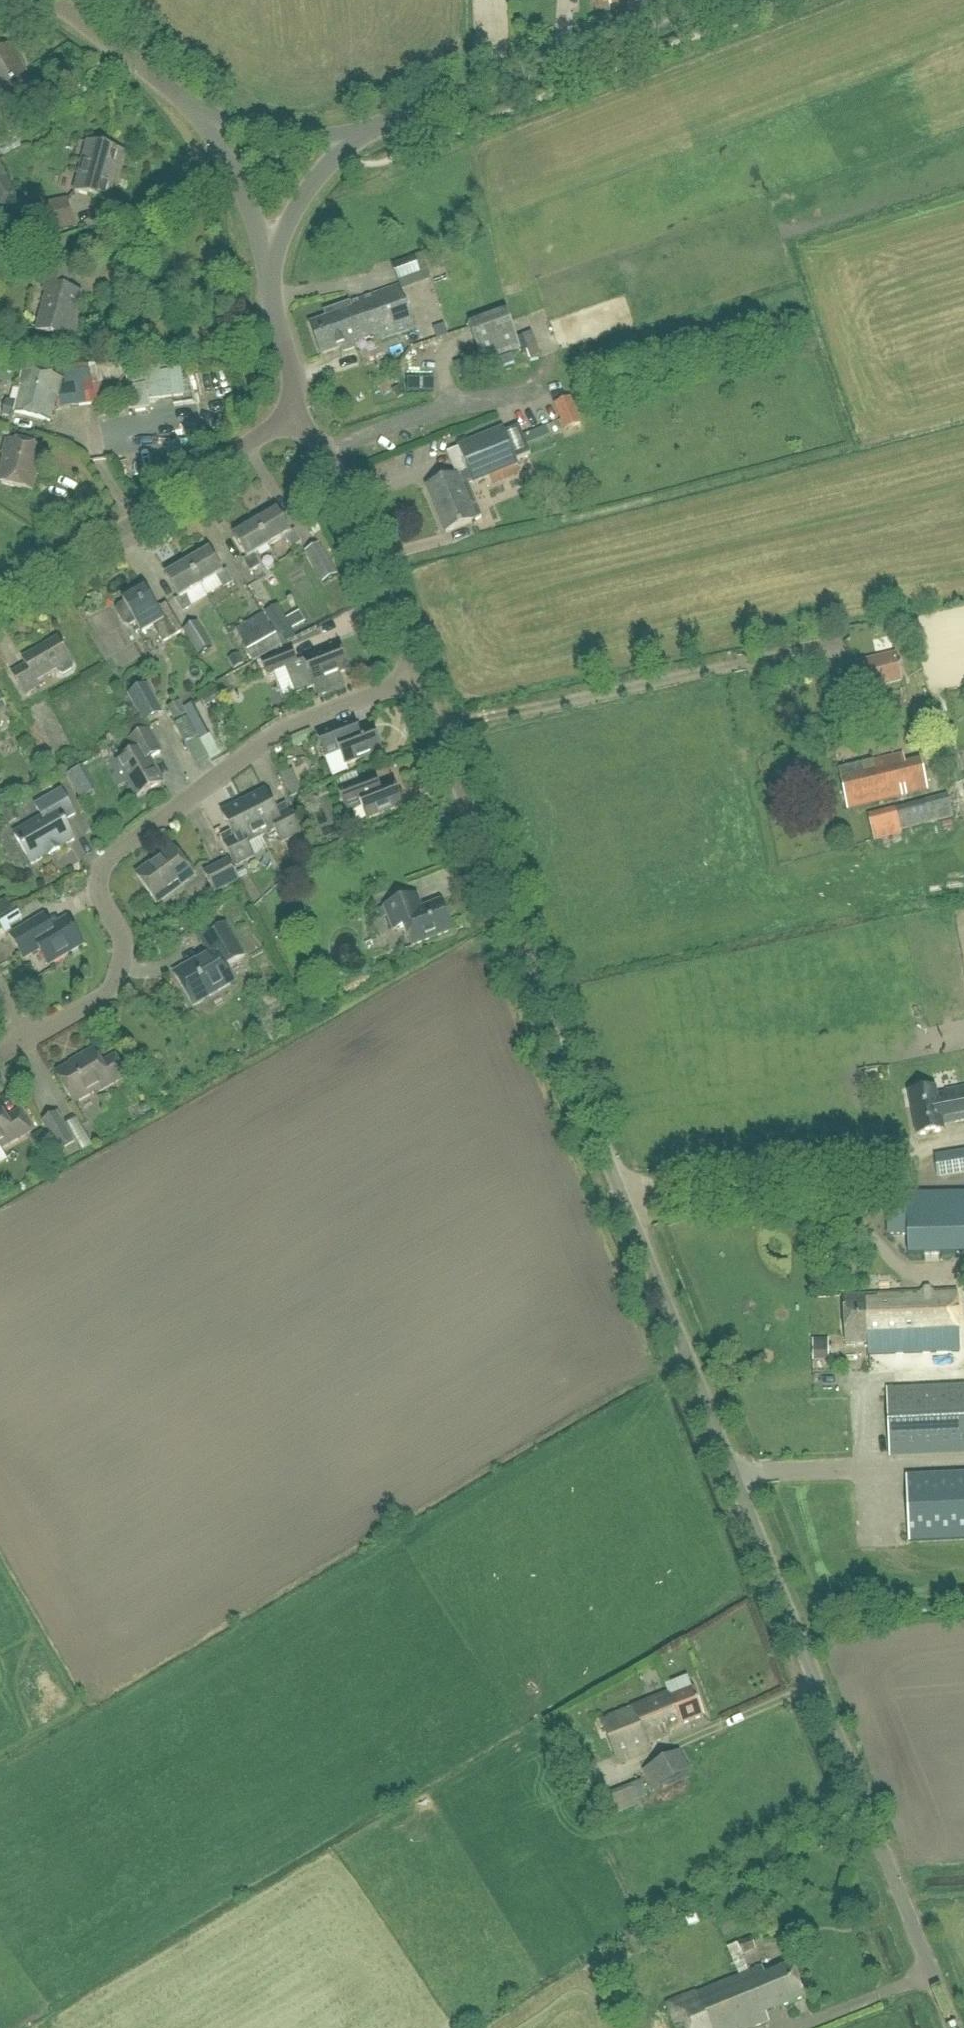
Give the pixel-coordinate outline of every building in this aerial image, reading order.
[(23,73),(22,74),(18,67),(22,65),(12,48),(0,55),(0,103),(3,108),(33,91),(23,73)] [(3,157),(21,148),(16,139),(0,147),(0,151),(3,157)] [(115,174),(118,175),(124,155),(88,145),(75,192),(107,201),(115,174)] [(70,201),(47,206),(52,229),(75,225),(70,201)] [(415,258),(392,266),(401,291),(431,281),(425,264),(417,266),(415,258)] [(32,277),(43,281),(48,265),(37,262),(32,277)] [(429,268),(433,279),(448,274),(445,263),(429,268)] [(83,296),(78,295),(65,290),(70,272),(50,266),(44,284),(49,286),(35,332),(73,343),(81,316),(77,315),(83,296)] [(375,343),(414,330),(399,287),(328,312),(330,318),(310,325),(321,356),(340,350),(341,354),(356,349),(355,345),(373,338),(375,343)] [(469,325),(480,358),(482,365),(483,365),(521,351),(507,312),(469,325)] [(475,374),(471,361),(454,367),(459,379),(475,374)] [(182,363),(150,372),(158,404),(190,396),(182,363)] [(21,387),(14,414),(49,423),(55,398),(57,398),(62,381),(23,371),(19,387),(21,387)] [(87,393),(96,418),(114,412),(104,386),(87,393)] [(574,397),(556,406),(570,433),(587,424),(574,397)] [(517,446),(526,442),(518,424),(510,428),(517,446)] [(475,522),(460,487),(472,483),(472,485),(517,467),(502,430),(458,448),(467,473),(456,477),(456,476),(426,488),(445,534),(475,522)] [(46,443),(10,435),(8,442),(5,441),(1,457),(3,457),(0,470),(0,485),(32,493),(38,468),(40,468),(46,443)] [(254,525),(267,547),(281,539),(290,550),(300,544),(293,532),(289,534),(276,512),(254,525)] [(267,547),(254,525),(232,538),(245,560),(241,562),(248,574),(258,569),(253,556),(267,547)] [(320,545),(306,554),(323,584),(337,576),(320,545)] [(186,565),(199,588),(214,579),(221,591),(232,585),(224,573),(221,575),(208,552),(186,565)] [(199,588),(186,565),(164,578),(177,600),(174,602),(181,615),(193,608),(186,596),(199,588)] [(314,618),(330,611),(311,567),(295,574),(314,618)] [(144,590),(122,603),(141,635),(152,629),(162,645),(182,633),(165,605),(156,611),(144,590)] [(278,640),(292,632),(278,607),(264,614),(278,640)] [(325,626),(330,641),(358,632),(353,616),(325,626)] [(198,623),(188,629),(183,632),(198,657),(213,647),(198,623)] [(254,664),(282,648),(271,628),(243,645),(254,664)] [(70,663),(57,641),(22,661),(25,666),(11,674),(24,696),(38,687),(36,682),(70,663)] [(315,689),(314,685),(349,671),(339,647),(296,665),(291,651),(262,662),(267,676),(285,669),(295,696),(315,689)] [(860,691),(899,681),(892,654),(854,663),(860,691)] [(233,671),(244,665),(238,655),(228,661),(233,671)] [(147,685),(127,696),(143,726),(164,715),(147,685)] [(184,709),(201,742),(208,738),(195,712),(205,707),(206,708),(225,698),(220,690),(184,709)] [(167,710),(173,722),(186,715),(180,703),(167,710)] [(909,717),(896,719),(898,732),(911,730),(909,717)] [(381,753),(372,729),(345,740),(341,729),(318,738),(326,758),(340,753),(345,767),(381,753)] [(118,764),(137,799),(162,785),(149,762),(161,755),(148,732),(129,743),(135,754),(118,764)] [(920,763),(904,767),(901,757),(840,772),(849,809),(926,789),(920,763)] [(78,790),(91,785),(85,771),(73,776),(78,790)] [(339,792),(343,804),(347,814),(361,809),(366,822),(403,808),(393,784),(366,794),(361,783),(339,792)] [(243,803),(261,838),(275,831),(281,844),(300,835),(288,812),(278,817),(265,792),(243,803)] [(14,836),(31,866),(74,841),(63,822),(75,816),(62,793),(36,808),(42,819),(14,836)] [(901,831),(953,818),(947,797),(869,816),(875,841),(902,834),(901,831)] [(261,838),(243,803),(221,814),(234,840),(224,845),(235,867),(253,858),(247,845),(261,838)] [(194,877),(173,849),(136,877),(156,905),(194,877)] [(202,873),(214,896),(240,882),(228,860),(202,873)] [(452,932),(440,902),(414,912),(409,898),(384,908),(393,932),(403,928),(411,948),(452,932)] [(6,936),(12,933),(10,929),(22,921),(16,910),(0,919),(0,927),(6,936)] [(48,966),(83,946),(67,920),(51,930),(44,918),(10,938),(24,960),(39,951),(48,966)] [(244,958),(225,927),(200,941),(208,954),(173,975),(193,1007),(234,983),(226,969),(244,958)] [(127,1077),(115,1057),(101,1065),(93,1051),(78,1060),(79,1061),(56,1075),(74,1106),(96,1093),(97,1095),(127,1077)] [(944,1131),(944,1128),(963,1124),(963,1086),(938,1091),(937,1088),(909,1093),(917,1136),(944,1131)] [(19,1112),(6,1120),(0,1110),(0,1149),(1,1148),(2,1150),(32,1132),(19,1112)] [(57,1114),(41,1124),(59,1154),(75,1144),(57,1114)] [(81,1116),(71,1120),(87,1154),(97,1150),(81,1116)] [(963,1176),(963,1153),(959,1154),(934,1158),(937,1178),(961,1176),(963,1176)] [(908,1236),(908,1255),(963,1254),(963,1195),(887,1197),(888,1236),(908,1236)] [(869,1371),(959,1368),(957,1293),(844,1296),(846,1344),(868,1344),(869,1371)] [(963,1454),(963,1387),(887,1391),(890,1458),(963,1454)] [(906,1478),(909,1544),(963,1541),(963,1476),(906,1478)] [(669,1731),(704,1718),(693,1691),(670,1700),(668,1694),(601,1721),(618,1766),(649,1754),(646,1746),(671,1736),(669,1731)] [(642,1773),(654,1794),(692,1774),(680,1752),(642,1773)] [(603,1796),(611,1817),(639,1806),(630,1785),(603,1796)] [(688,1916),(694,1928),(706,1922),(700,1910),(688,1916)] [(743,1956),(756,1951),(751,1940),(738,1945),(743,1956)] [(769,2023),(766,2015),(805,1999),(791,1965),(765,1976),(762,1968),(667,2006),(676,2027),(756,2027),(769,2023)]
